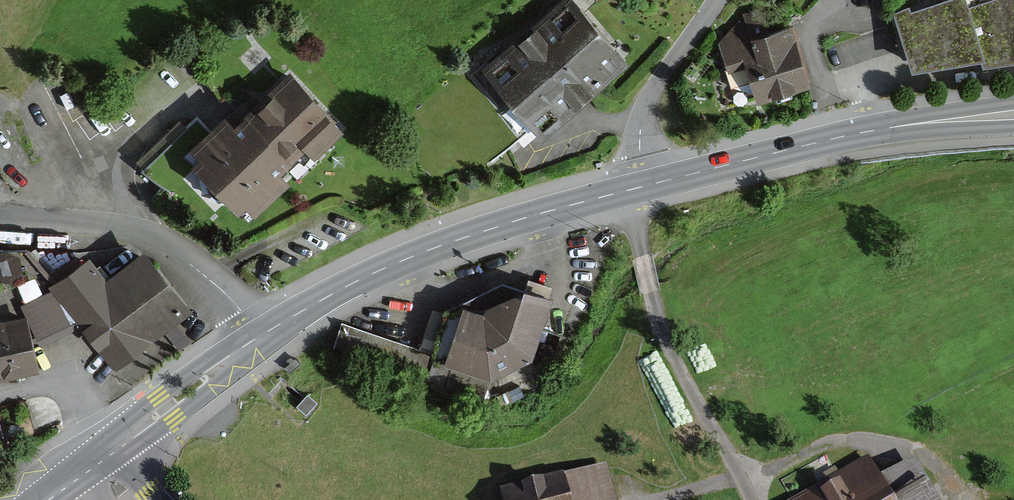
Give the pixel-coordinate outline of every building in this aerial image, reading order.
[(480,72),(537,140),(625,66),(569,0),(565,0),(480,72)] [(969,8),(967,0),(965,0),(897,17),(914,74),(984,64),(969,8)] [(969,8),(984,64),(985,70),(1013,64),(1013,0),(1001,0),(969,8)] [(811,88),(791,28),(770,35),(762,12),(748,17),(719,44),(728,72),(750,65),(763,104),(811,88)] [(289,81),(190,174),(239,226),(338,133),(289,81)] [(176,141),(187,153),(210,130),(199,119),(176,141)] [(185,322),(139,258),(101,285),(87,264),(57,286),(119,370),(185,322)] [(551,302),(527,292),(478,320),(454,313),(438,368),(487,383),(533,363),(551,302)] [(46,366),(33,310),(1,317),(0,312),(0,376),(46,366)] [(798,499),(932,499),(911,463),(877,483),(865,461),(798,499)] [(502,499),(609,499),(602,474),(502,499)]
